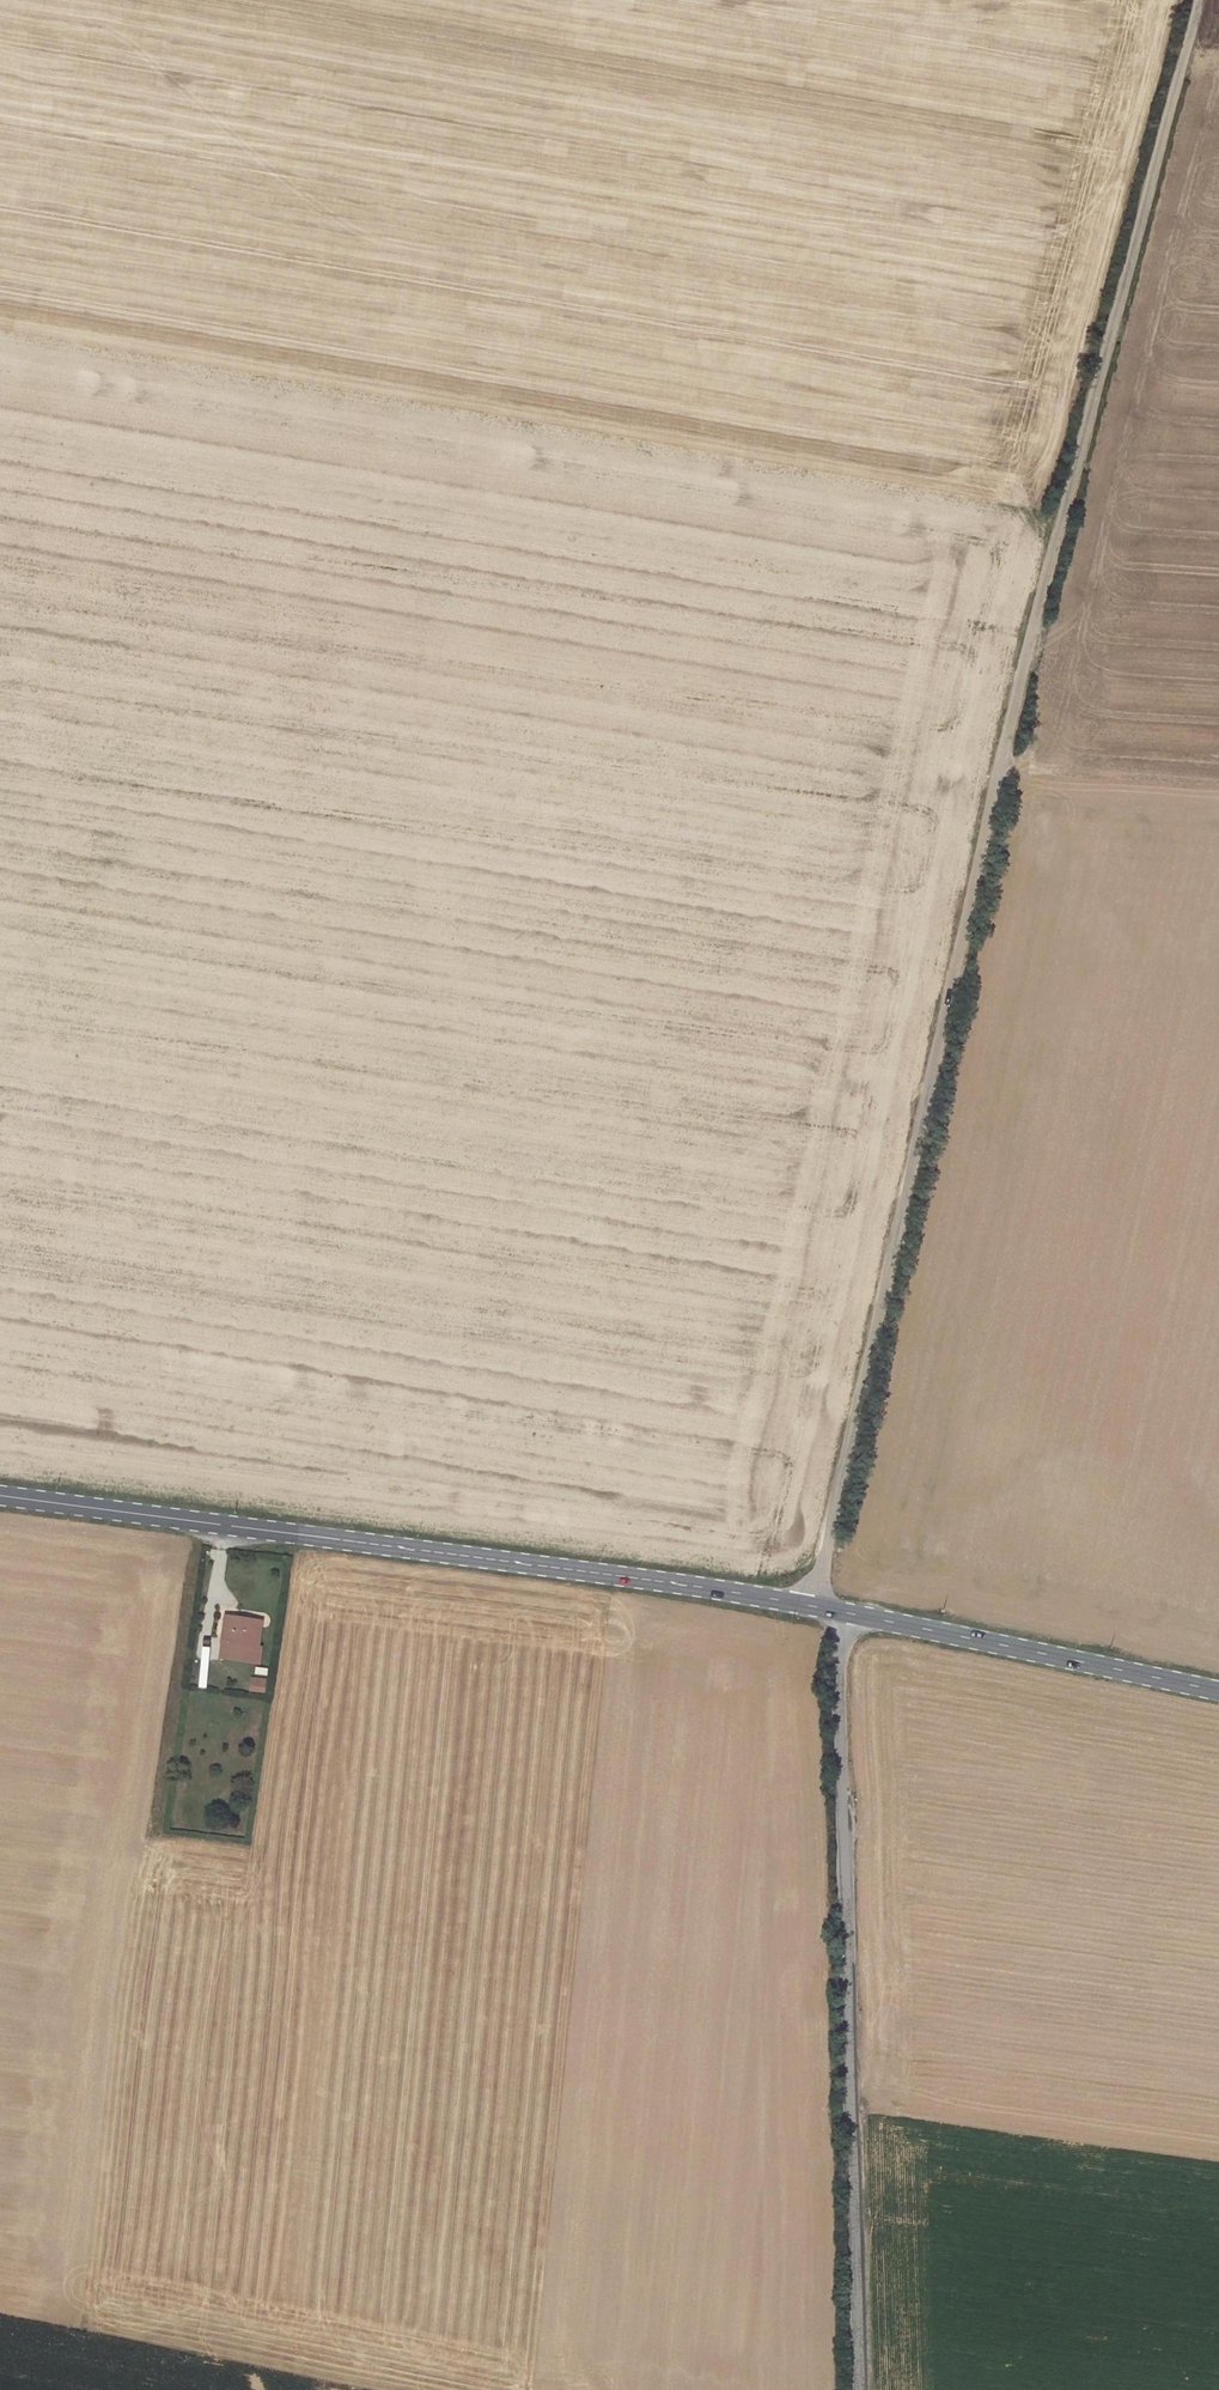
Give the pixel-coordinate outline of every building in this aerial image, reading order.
[(259,1622),(223,1617),(217,1658),(258,1663),(260,1647),(256,1646),(259,1622)] [(250,1676),(249,1691),(266,1693),(267,1678),(250,1676)]
